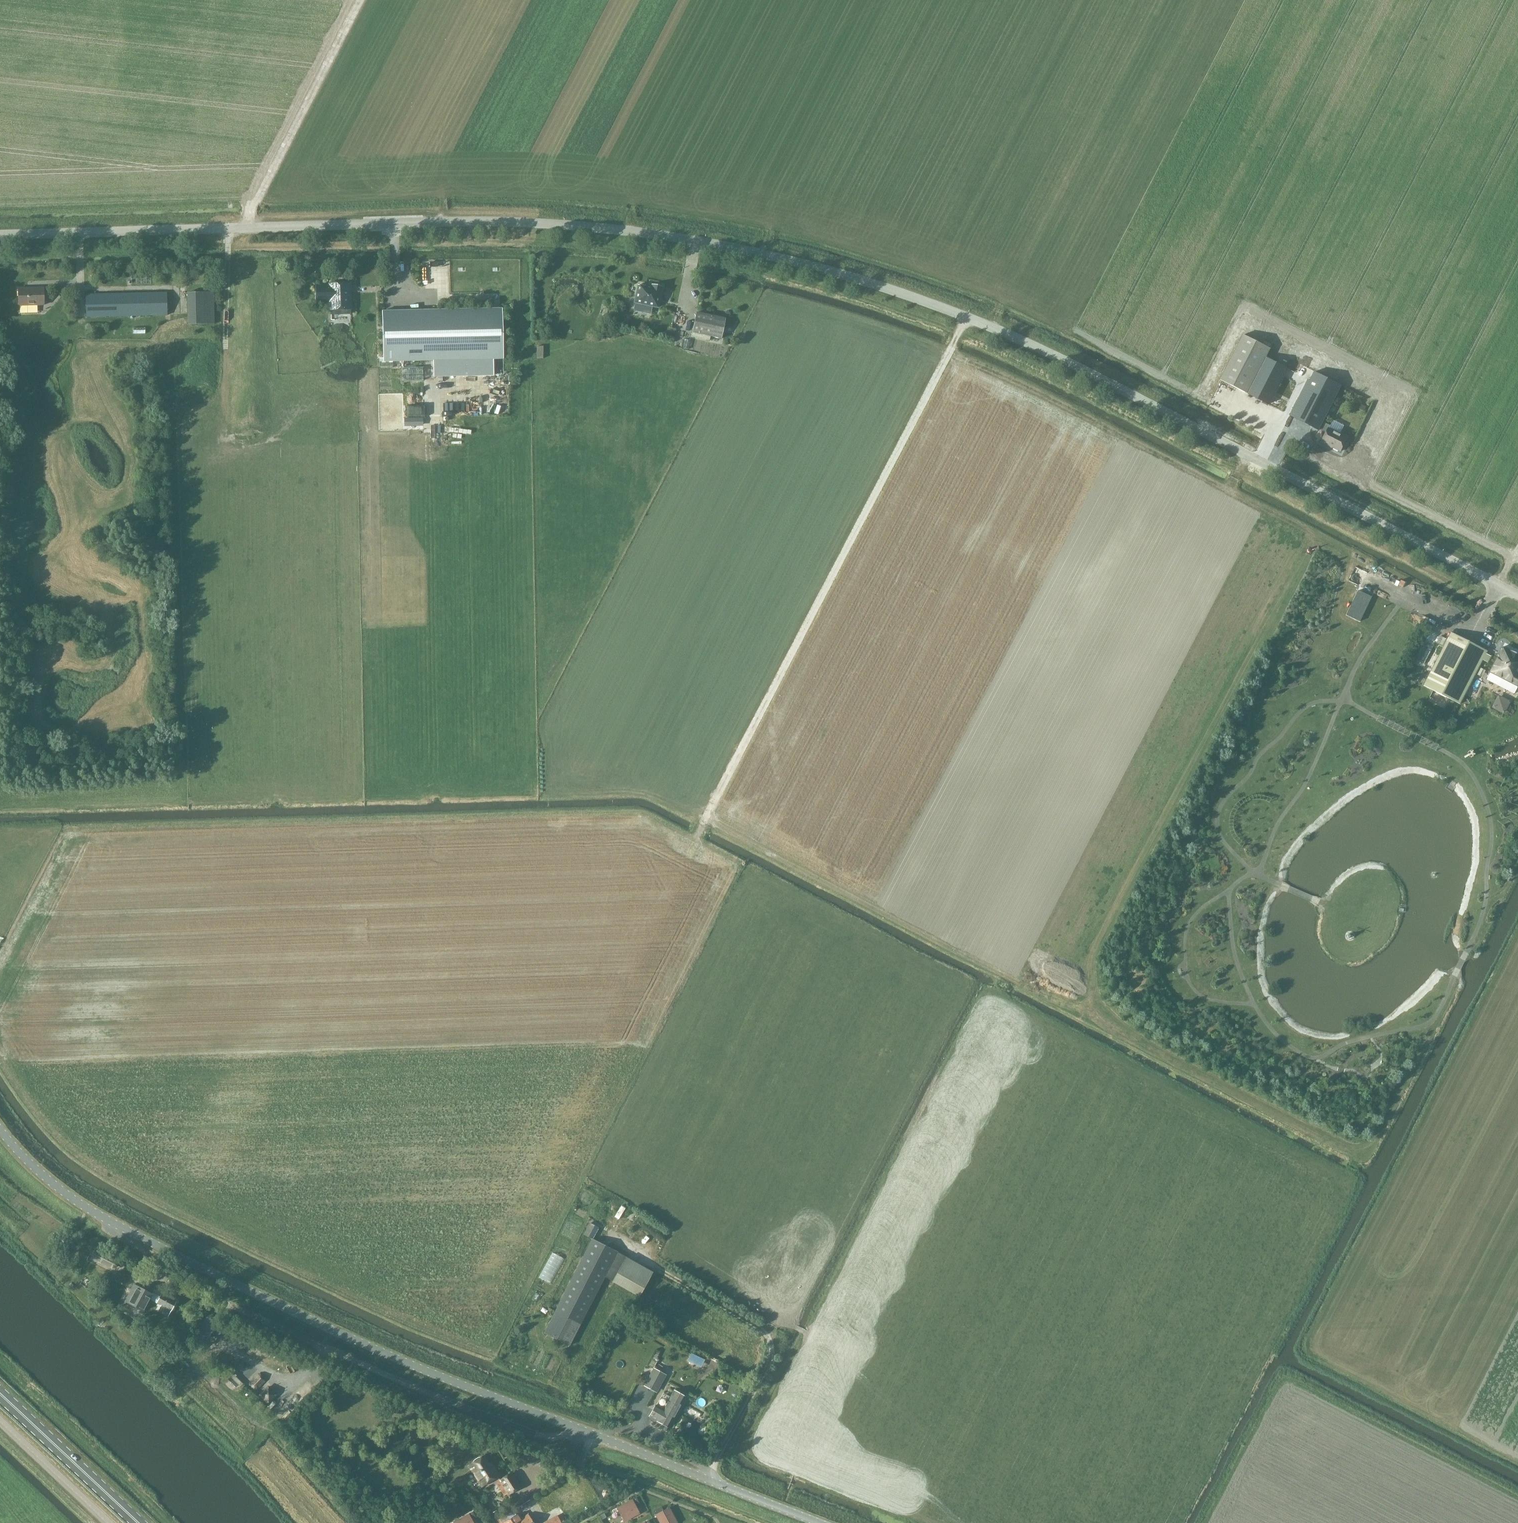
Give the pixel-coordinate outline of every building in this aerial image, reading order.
[(349,285),(349,284),(342,284),(342,286),(337,286),(337,284),(330,284),(330,286),(316,287),(316,301),(328,300),(328,311),(330,311),(330,315),(337,314),(350,314),(349,288),(349,285)] [(635,303),(633,310),(650,313),(651,306),(657,308),(662,287),(651,285),(651,286),(645,285),(644,287),(637,285),(634,303),(635,303)] [(18,306),(44,305),(44,288),(33,288),(33,292),(29,292),(29,288),(18,289),(18,306)] [(215,324),(213,292),(187,293),(188,325),(215,324)] [(86,317),(166,315),(166,293),(85,294),(86,317)] [(503,359),(502,309),(382,312),(383,361),(503,359)] [(692,333),(691,336),(709,340),(710,337),(721,339),(725,318),(696,312),(692,333)] [(675,329),(667,327),(665,336),(673,338),(675,329)] [(1248,394),(1268,404),(1269,403),(1272,396),(1287,368),(1266,358),(1271,349),(1243,335),(1220,380),(1237,389),(1248,394)] [(1311,381),(1292,417),(1304,423),(1318,430),(1319,427),(1327,430),(1321,442),(1339,451),(1347,437),(1329,428),(1330,425),(1322,421),(1340,386),(1315,373),(1311,381)] [(1371,597),(1357,591),(1346,615),(1360,622),(1371,597)] [(1460,704),(1487,651),(1451,632),(1423,685),(1460,704)] [(1490,672),(1501,678),(1497,685),(1514,694),(1517,687),(1517,654),(1512,650),(1512,651),(1503,647),(1502,649),(1504,650),(1501,656),(1499,655),(1490,672)] [(1499,696),(1493,707),(1504,713),(1509,702),(1499,696)] [(590,1223),(583,1235),(592,1239),(598,1228),(590,1223)] [(598,1245),(590,1240),(542,1333),(567,1346),(602,1278),(637,1298),(650,1274),(615,1254),(615,1253),(598,1245)] [(168,1317),(175,1302),(161,1295),(159,1298),(136,1286),(131,1295),(133,1295),(128,1304),(143,1311),(149,1299),(156,1302),(156,1303),(160,1305),(157,1311),(168,1317)] [(666,1375),(653,1367),(643,1386),(656,1393),(666,1375)] [(266,1378),(260,1373),(257,1374),(249,1382),(248,1385),(254,1390),(258,1389),(265,1382),(266,1378)] [(662,1409),(655,1405),(649,1417),(656,1421),(655,1421),(666,1427),(683,1397),(672,1391),(662,1409)] [(497,1476),(493,1469),(491,1471),(482,1457),(469,1465),(482,1486),(497,1476)] [(510,1474),(500,1480),(500,1481),(508,1494),(519,1487),(510,1474)] [(624,1522),(639,1514),(634,1505),(638,1503),(635,1498),(632,1500),(616,1508),(624,1522)] [(669,1508),(660,1512),(658,1508),(653,1511),(655,1515),(659,1522),(676,1522),(677,1522),(669,1508)] [(453,1522),(473,1522),(471,1519),(475,1517),(472,1512),(468,1514),(453,1522)] [(527,1515),(520,1520),(517,1515),(504,1522),(533,1522),(527,1515)]
